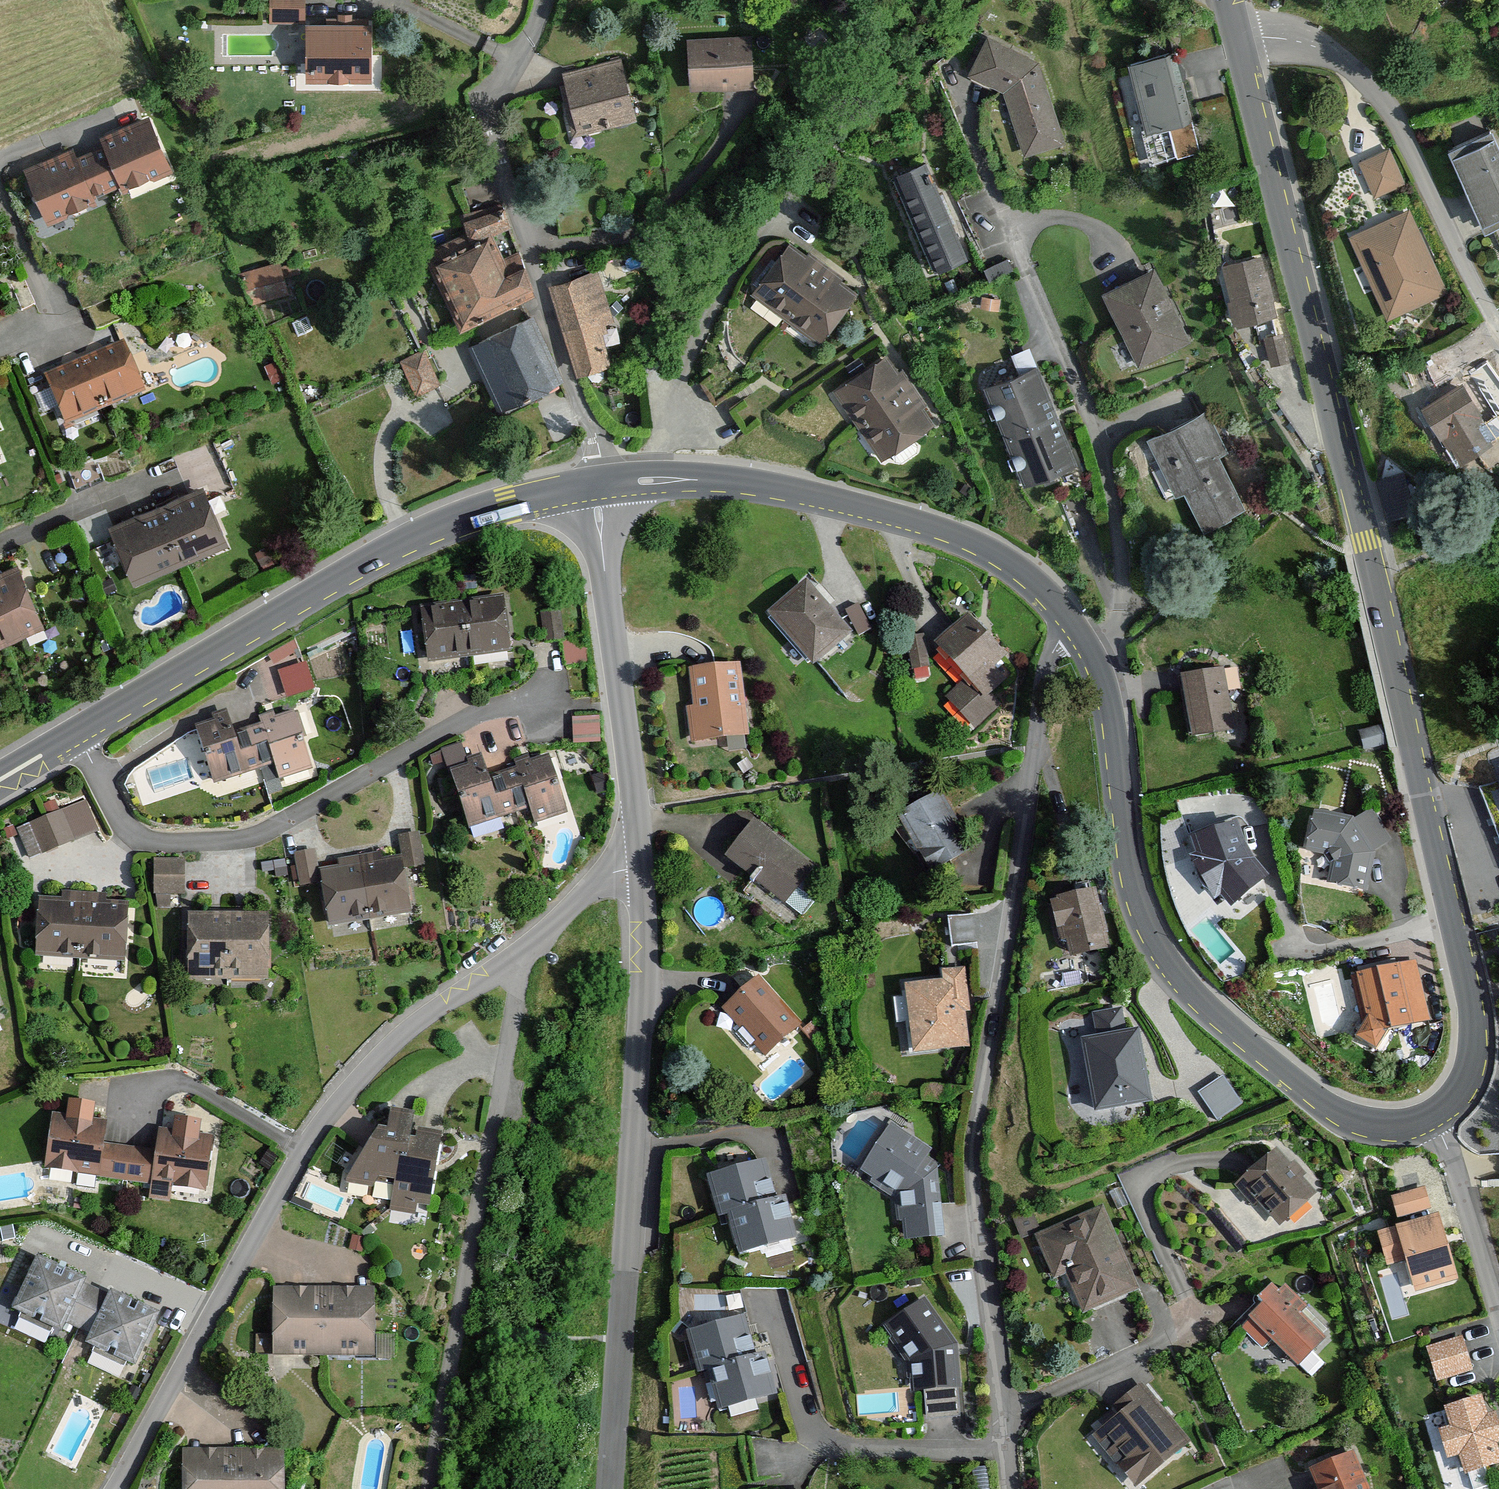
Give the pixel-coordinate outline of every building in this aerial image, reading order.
[(301,78),(368,78),(368,19),(309,19),(309,0),(264,0),(264,25),(301,25),(301,78)] [(745,19),(681,20),(683,83),(746,81),(745,19)] [(1046,55),(989,26),(966,71),(1004,91),(1025,154),(1073,139),(1046,55)] [(1179,49),(1128,60),(1150,157),(1200,146),(1179,49)] [(619,52),(556,72),(576,133),(638,113),(619,52)] [(105,198),(170,172),(149,119),(84,145),(105,198)] [(1452,155),(1484,223),(1498,216),(1498,139),(1497,135),(1452,155)] [(39,223),(105,198),(84,145),(18,170),(39,223)] [(1395,148),(1363,161),(1378,199),(1410,186),(1395,148)] [(933,150),(889,169),(934,276),(979,258),(933,150)] [(1415,208),(1352,235),(1389,320),(1452,294),(1415,208)] [(477,232),(427,254),(459,326),(538,291),(523,257),(494,270),(477,232)] [(857,288),(788,238),(751,289),(820,339),(857,288)] [(1264,248),(1219,256),(1231,322),(1276,313),(1264,248)] [(1157,262),(1101,290),(1140,367),(1196,339),(1157,262)] [(247,295),(284,293),(282,263),(245,265),(247,295)] [(600,265),(552,280),(579,371),(607,363),(596,328),(617,321),(600,265)] [(535,311),(468,344),(500,410),(567,377),(535,311)] [(1289,359),(1288,333),(1266,334),(1267,361),(1289,359)] [(104,409),(145,391),(124,342),(82,360),(104,409)] [(426,349),(401,360),(415,394),(441,383),(426,349)] [(891,350),(833,386),(879,458),(937,421),(891,350)] [(1040,358),(981,380),(1022,484),(1080,462),(1040,358)] [(62,427),(104,409),(82,360),(41,378),(62,427)] [(1422,405),(1457,466),(1498,442),(1498,438),(1466,380),(1422,405)] [(1209,398),(1141,434),(1174,496),(1186,490),(1207,529),(1247,507),(1219,454),(1234,446),(1209,398)] [(228,542),(204,486),(158,505),(182,562),(228,542)] [(182,562),(158,505),(111,525),(135,583),(182,562)] [(20,567),(0,575),(0,637),(2,642),(45,624),(20,567)] [(804,575),(764,611),(810,663),(851,628),(804,575)] [(503,594),(460,600),(467,656),(511,649),(503,594)] [(460,600),(419,604),(425,661),(467,656),(460,600)] [(859,602),(845,610),(859,633),(873,624),(859,602)] [(968,608),(933,642),(972,682),(1007,647),(968,608)] [(746,657),(687,667),(693,706),(683,707),(690,744),(759,733),(746,657)] [(288,697),(316,688),(307,660),(279,669),(288,697)] [(1232,661),(1179,674),(1194,735),(1246,723),(1232,661)] [(212,719),(192,725),(210,784),(255,771),(243,729),(232,733),(226,709),(211,714),(212,719)] [(259,724),(243,729),(255,771),(273,765),(278,779),(311,769),(294,709),(274,715),(272,712),(257,717),(259,724)] [(572,715),(573,742),(601,741),(600,714),(572,715)] [(1382,724),(1358,731),(1363,750),(1387,743),(1382,724)] [(467,764),(448,769),(468,828),(514,813),(502,773),(487,777),(480,754),(466,759),(467,764)] [(516,769),(502,773),(514,813),(529,807),(535,823),(567,813),(548,754),(530,759),(528,755),(513,760),(516,769)] [(1475,779),(1494,833),(1498,831),(1498,771),(1475,779)] [(939,780),(888,808),(910,847),(930,836),(944,861),(974,844),(939,780)] [(31,856),(102,828),(90,797),(18,825),(31,856)] [(1357,817),(1314,810),(1306,847),(1328,849),(1334,859),(1330,880),(1367,887),(1377,847),(1393,835),(1374,806),(1357,817)] [(756,816),(725,858),(790,904),(821,862),(756,816)] [(1236,818),(1191,831),(1196,852),(1189,855),(1198,877),(1215,898),(1222,892),(1232,904),(1270,874),(1252,854),(1247,847),(1236,818)] [(380,853),(359,857),(370,921),(412,913),(402,855),(381,858),(380,853)] [(153,894),(184,895),(186,858),(155,856),(153,894)] [(338,866),(318,868),(325,930),(370,921),(359,857),(337,861),(338,866)] [(1098,883),(1052,894),(1067,954),(1112,943),(1098,883)] [(57,899),(36,896),(31,957),(79,960),(82,893),(58,892),(57,899)] [(105,893),(82,893),(79,960),(122,963),(126,902),(105,901),(105,893)] [(227,913),(185,913),(183,979),(227,981),(227,913)] [(271,914),(227,913),(227,981),(270,980),(271,914)] [(951,918),(954,944),(979,941),(976,915),(951,918)] [(1419,957),(1355,971),(1364,1017),(1353,1034),(1375,1047),(1387,1028),(1431,1017),(1419,957)] [(946,980),(908,982),(913,1050),(981,1045),(974,961),(945,963),(946,980)] [(763,972),(724,1005),(766,1054),(805,1021),(763,972)] [(1138,1019),(1080,1031),(1095,1104),(1153,1093),(1138,1019)] [(1226,1072),(1200,1089),(1220,1119),(1245,1102),(1226,1072)] [(381,1124),(371,1123),(341,1183),(387,1187),(385,1211),(428,1216),(437,1128),(411,1125),(413,1107),(384,1104),(381,1124)] [(105,1121),(50,1112),(41,1169),(95,1177),(101,1143),(105,1121)] [(935,1147),(890,1122),(856,1176),(895,1197),(902,1242),(948,1234),(942,1165),(930,1156),(935,1147)] [(154,1129),(145,1200),(169,1204),(172,1188),(206,1193),(214,1137),(154,1129)] [(151,1150),(101,1143),(95,1177),(147,1186),(151,1150)] [(1320,1190),(1280,1145),(1236,1183),(1254,1203),(1259,1199),(1281,1224),(1320,1190)] [(769,1157),(708,1175),(720,1217),(727,1215),(738,1253),(799,1235),(786,1193),(780,1194),(769,1157)] [(1428,1184),(1392,1195),(1399,1217),(1434,1206),(1428,1184)] [(1106,1204),(1037,1233),(1055,1277),(1064,1273),(1081,1313),(1141,1288),(1106,1204)] [(1441,1212),(1377,1230),(1386,1263),(1405,1258),(1414,1290),(1459,1277),(1441,1212)] [(83,1280),(33,1258),(9,1313),(58,1333),(63,1323),(82,1283),(83,1280)] [(1310,1305),(1288,1282),(1245,1325),(1265,1344),(1272,1337),(1298,1363),(1327,1334),(1304,1312),(1310,1305)] [(106,1294),(82,1283),(63,1323),(89,1334),(106,1294)] [(370,1285),(270,1285),(270,1353),(370,1353),(370,1285)] [(157,1314),(107,1291),(83,1346),(132,1370),(157,1314)] [(928,1295),(886,1324),(907,1359),(909,1388),(926,1388),(926,1415),(962,1413),(960,1340),(928,1295)] [(747,1306),(688,1321),(702,1373),(710,1371),(719,1408),(780,1392),(769,1348),(759,1351),(747,1306)] [(1466,1334),(1429,1345),(1440,1380),(1477,1369),(1466,1334)] [(1152,1387),(1094,1433),(1136,1485),(1193,1439),(1152,1387)] [(1441,1402),(1462,1470),(1498,1458),(1498,1432),(1485,1388),(1441,1402)] [(180,1447),(180,1488),(279,1488),(279,1446),(180,1447)] [(1311,1467),(1320,1488),(1376,1488),(1358,1447),(1311,1467)]
